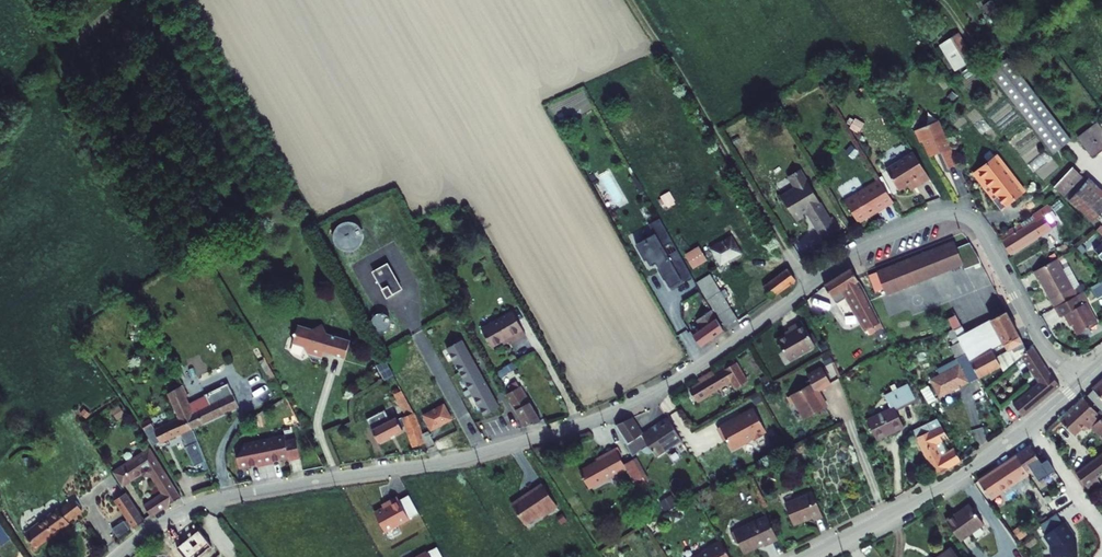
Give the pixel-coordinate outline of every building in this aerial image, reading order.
[(963,32),(942,42),(956,70),(977,60),(963,32)] [(1014,54),(1003,63),(1066,144),(1075,138),(1014,54)] [(996,68),(1056,151),(1066,144),(1003,63),(996,68)] [(965,157),(946,114),(922,125),(927,137),(930,136),(936,151),(944,146),(945,145),(945,144),(949,142),(950,146),(949,147),(949,148),(954,161),(965,157)] [(1094,156),(1101,151),(1101,121),(1080,137),(1094,156)] [(984,167),(1011,201),(1030,187),(1003,153),(984,167)] [(923,157),(895,175),(909,196),(917,191),(924,187),(927,192),(940,184),(923,157)] [(1062,180),(1069,189),(1090,174),(1080,166),(1062,180)] [(979,170),(1006,205),(1011,201),(984,167),(979,170)] [(808,168),(793,177),(801,190),(788,197),(804,224),(813,219),(808,211),(815,207),(824,222),(822,224),(831,239),(845,230),(808,168)] [(1093,217),(1097,213),(1101,209),(1101,189),(1091,176),(1090,174),(1069,189),(1093,217)] [(889,179),(855,201),(867,222),(902,200),(889,179)] [(927,192),(924,187),(917,191),(920,196),(927,192)] [(1005,230),(1007,233),(1017,249),(1060,223),(1058,219),(1059,217),(1061,216),(1054,202),(1053,200),(1029,217),(1005,230)] [(701,273),(668,213),(656,220),(662,229),(644,240),(651,253),(653,252),(658,261),(666,257),(669,262),(667,264),(679,285),(701,273)] [(1101,226),(1101,218),(1097,213),(1093,217),(1100,224),(1101,225),(1101,226)] [(352,250),(373,239),(374,234),(373,229),(371,225),(367,221),(363,219),(357,218),(352,218),(348,221),(344,225),(342,229),(341,234),(342,239),(344,244),(348,247),(352,250)] [(737,232),(730,236),(741,252),(746,249),(737,232)] [(716,243),(726,260),(741,252),(730,236),(716,243)] [(362,250),(367,248),(371,244),(373,239),(352,250),(357,251),(362,250)] [(955,242),(915,257),(927,279),(964,265),(957,248),(955,242)] [(970,243),(957,248),(964,265),(966,270),(981,264),(970,243)] [(1046,273),(1057,294),(1062,303),(1066,301),(1085,291),(1080,282),(1065,253),(1040,266),(1044,274),(1046,273)] [(915,257),(898,264),(908,286),(927,279),(915,257)] [(386,271),(400,297),(415,289),(401,263),(386,271)] [(908,286),(898,264),(886,268),(898,290),(908,286)] [(769,283),(776,294),(800,280),(793,268),(769,283)] [(898,290),(886,268),(878,272),(887,295),(898,290)] [(853,269),(825,288),(837,305),(848,299),(868,333),(882,325),(861,281),(860,281),(856,275),(853,269)] [(710,279),(733,323),(746,315),(722,273),(710,279)] [(1089,289),(1085,291),(1066,301),(1075,318),(1078,317),(1081,322),(1099,308),(1089,289)] [(520,307),(502,317),(512,336),(518,333),(521,337),(533,330),(520,307)] [(700,330),(708,342),(730,327),(719,307),(705,316),(710,324),(700,330)] [(1099,308),(1081,322),(1085,332),(1101,323),(1101,313),(1099,308)] [(1007,312),(992,321),(1006,345),(1009,351),(996,357),(993,352),(987,355),(971,363),(979,377),(980,379),(1001,368),(1003,372),(1022,357),(1024,356),(1028,352),(1007,312)] [(401,329),(403,326),(404,322),(403,319),(401,316),(399,314),(395,313),(392,313),(388,316),(387,319),(386,322),(386,326),(388,328),(391,331),(395,331),(398,331),(401,329)] [(965,313),(957,317),(961,322),(963,327),(970,323),(965,313)] [(490,324),(500,342),(512,336),(502,317),(490,324)] [(797,328),(784,336),(796,358),(823,342),(809,317),(795,325),(797,328)] [(963,327),(961,322),(957,317),(949,321),(954,329),(955,331),(962,327),(963,327)] [(330,349),(352,355),(357,337),(333,330),(328,321),(318,325),(305,321),(299,340),(311,343),(318,358),(327,361),(330,349)] [(962,327),(955,331),(957,335),(966,354),(971,363),(987,355),(993,352),(1006,345),(992,321),(967,335),(963,327),(962,327)] [(883,327),(875,332),(879,340),(888,335),(883,327)] [(500,406),(463,340),(446,349),(483,415),(500,406)] [(1033,348),(1028,352),(1024,356),(1022,357),(1040,383),(1013,404),(1023,416),(1033,408),(1060,386),(1046,368),(1045,369),(1033,348)] [(966,354),(940,367),(952,390),(979,377),(971,363),(966,354)] [(707,379),(696,386),(703,398),(738,376),(742,383),(754,376),(749,369),(742,356),(721,370),(719,366),(705,375),(707,379)] [(818,381),(798,393),(811,416),(832,405),(823,389),(838,381),(829,366),(814,374),(818,381)] [(942,374),(930,380),(939,398),(952,390),(940,367),(939,368),(942,374)] [(513,386),(533,423),(549,417),(539,398),(537,399),(526,379),(513,386)] [(176,388),(189,415),(193,413),(199,425),(247,404),(237,380),(220,388),(221,391),(211,396),(197,402),(193,395),(197,392),(193,381),(191,381),(189,381),(176,388)] [(1092,391),(1101,402),(1101,381),(1098,384),(1092,391)] [(890,410),(866,422),(876,441),(904,426),(900,418),(897,420),(894,414),(897,412),(915,402),(906,384),(883,396),(890,410)] [(928,388),(921,392),(928,403),(934,399),(928,388)] [(426,450),(435,447),(428,433),(426,434),(422,436),(416,417),(402,393),(394,397),(407,417),(403,418),(415,448),(424,445),(426,450)] [(1089,394),(1065,416),(1078,431),(1089,421),(1094,426),(1096,423),(1101,430),(1101,408),(1089,394)] [(423,415),(432,433),(452,423),(443,405),(423,415)] [(730,424),(727,425),(734,438),(736,437),(741,447),(763,436),(764,438),(773,434),(772,432),(776,430),(765,408),(756,412),(754,412),(751,413),(750,415),(744,419),(742,416),(729,423),(730,424)] [(684,440),(692,436),(679,411),(668,417),(667,420),(652,428),(649,430),(640,414),(625,421),(640,451),(650,445),(651,447),(652,448),(655,450),(658,450),(661,450),(663,450),(664,449),(665,451),(666,450),(667,452),(675,447),(675,445),(676,442),(682,438),(684,440)] [(369,421),(372,426),(389,418),(385,412),(368,420),(369,421)] [(163,426),(156,415),(147,421),(152,428),(161,441),(169,437),(169,438),(189,430),(193,440),(192,440),(195,446),(201,458),(212,453),(199,425),(193,413),(189,415),(163,426)] [(372,426),(381,443),(405,431),(398,419),(392,422),(389,418),(372,426)] [(918,438),(935,476),(947,470),(948,469),(961,461),(955,450),(954,450),(948,454),(942,442),(948,439),(938,421),(928,426),(930,432),(918,438)] [(247,456),(249,465),(266,462),(266,464),(275,462),(283,460),(283,458),(298,455),(298,458),(310,455),(306,437),(295,439),(294,433),(282,436),(270,438),(254,441),(253,443),(247,454),(247,456)] [(617,452),(589,468),(597,483),(626,468),(627,471),(636,466),(641,477),(652,471),(642,453),(632,459),(624,444),(616,449),(617,452)] [(127,463),(132,471),(144,463),(147,466),(155,461),(157,464),(162,461),(167,469),(169,468),(155,445),(127,463)] [(1041,465),(1030,447),(1016,456),(1027,474),(1032,470),(1039,481),(1054,472),(1047,461),(1041,465)] [(1083,468),(1092,480),(1094,479),(1101,472),(1101,453),(1085,467),(1083,468)] [(1027,474),(1016,456),(978,481),(990,499),(1027,474)] [(150,502),(157,513),(187,495),(169,468),(167,469),(162,461),(157,464),(155,461),(147,466),(144,463),(132,471),(136,477),(148,470),(149,472),(154,472),(156,471),(168,490),(150,502)] [(1094,479),(1097,484),(1101,480),(1101,472),(1094,479)] [(553,479),(522,498),(534,518),(550,508),(552,510),(567,501),(553,479)] [(820,516),(829,513),(819,487),(803,493),(804,494),(793,499),(801,521),(810,517),(811,515),(819,512),(820,516)] [(119,497),(137,526),(147,519),(130,490),(119,497)] [(373,512),(385,533),(409,520),(396,496),(381,504),(383,507),(373,512)] [(61,509),(32,534),(43,546),(71,521),(71,520),(84,507),(75,498),(66,507),(62,511),(61,509)] [(957,507),(948,514),(962,534),(986,517),(972,498),(958,509),(957,507)] [(1043,520),(1049,529),(1067,517),(1061,508),(1043,520)] [(771,543),(785,536),(774,512),(762,517),(761,515),(751,520),(750,522),(737,528),(742,537),(745,539),(750,549),(761,544),(762,542),(769,539),(771,543)] [(7,516),(0,520),(0,530),(9,543),(20,535),(7,516)] [(1076,529),(1068,517),(1067,517),(1049,529),(1048,530),(1056,541),(1057,554),(1080,552),(1079,539),(1078,540),(1077,534),(1074,530),(1076,529)] [(127,519),(115,528),(121,537),(133,528),(127,519)] [(727,536),(708,546),(708,547),(693,556),(738,556),(727,536)] [(934,556),(965,556),(954,543),(934,556)]
